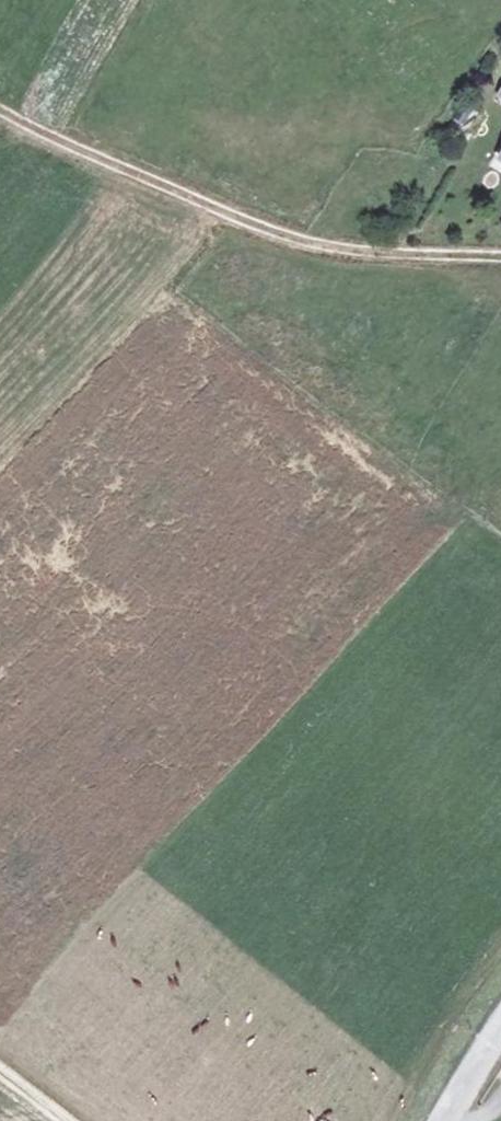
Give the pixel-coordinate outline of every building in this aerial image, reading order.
[(493,153),(500,160),(500,143),(493,153)]
